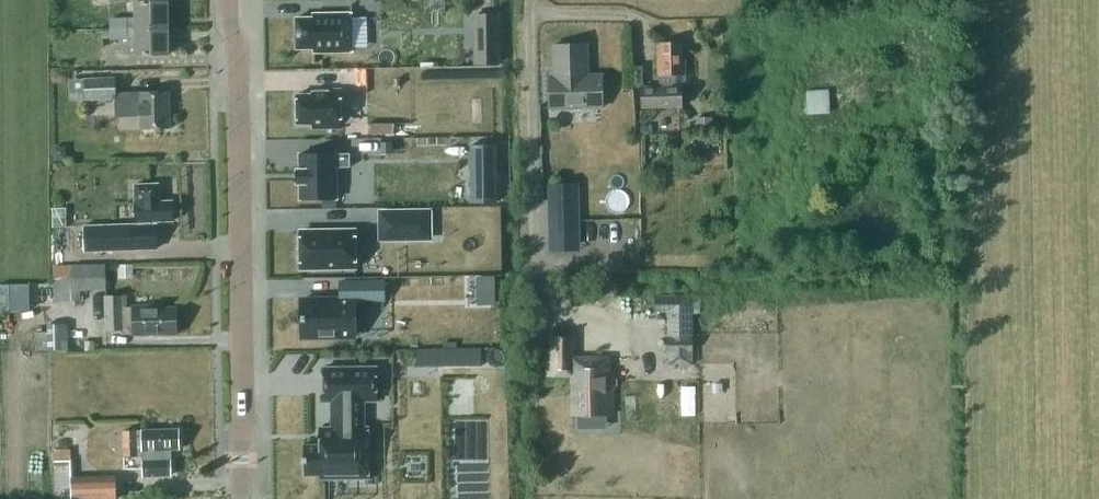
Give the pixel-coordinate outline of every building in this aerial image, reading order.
[(135,1),(135,28),(168,27),(168,1),(135,1)] [(316,51),(354,50),(354,12),(315,12),(315,16),(298,16),(298,47),(315,47),(316,51)] [(501,14),(474,15),(475,66),(502,66),(501,14)] [(111,18),(111,28),(126,28),(126,18),(111,18)] [(168,27),(135,28),(136,55),(168,54),(168,27)] [(126,28),(111,28),(111,38),(126,38),(126,28)] [(657,42),(658,75),(659,75),(658,86),(643,86),(641,87),(642,108),(682,107),(681,85),(676,86),(676,75),(685,74),(684,58),(681,58),(681,41),(657,42)] [(549,77),(549,110),(604,108),(603,76),(588,76),(587,45),(553,46),(554,77),(549,77)] [(642,65),(630,66),(631,87),(641,87),(643,86),(642,65)] [(116,116),(140,115),(141,129),(171,128),(169,91),(116,93),(115,78),(85,79),(85,92),(85,99),(115,98),(116,116)] [(85,79),(75,79),(75,93),(85,92),(85,79)] [(313,94),(297,94),(297,124),(314,124),(314,128),(341,128),(340,89),(313,90),(313,94)] [(833,111),(834,89),(813,89),(812,111),(833,111)] [(712,117),(695,117),(695,131),(713,131),(712,117)] [(66,146),(53,146),(54,159),(66,159),(66,146)] [(496,147),(470,148),(472,205),(498,204),(496,147)] [(300,199),(337,199),(337,154),(299,154),(300,170),(297,170),(297,184),(300,184),(300,199)] [(135,184),(136,224),(83,226),(84,251),(157,248),(156,221),(173,220),(172,201),(159,201),(159,183),(135,184)] [(549,186),(549,197),(550,244),(578,244),(577,197),(577,185),(549,186)] [(381,238),(429,238),(429,211),(381,212),(381,238)] [(298,227),(297,264),(352,264),(352,227),(298,227)] [(71,266),(72,290),(80,289),(106,289),(106,265),(71,266)] [(133,265),(118,265),(118,279),(133,278),(133,265)] [(71,266),(53,266),(53,284),(54,302),(81,301),(80,289),(72,290),(71,266)] [(384,281),(340,282),(340,299),(301,300),(301,337),(354,336),(354,300),(384,300),(384,281)] [(667,365),(693,365),(694,295),(655,295),(655,312),(668,312),(667,337),(666,337),(665,352),(668,352),(667,365)] [(107,328),(122,328),(122,325),(134,325),(134,334),(176,333),(175,308),(121,309),(121,296),(106,296),(107,328)] [(68,350),(68,324),(47,324),(47,332),(35,332),(35,350),(68,350)] [(570,377),(571,415),(614,413),(613,377),(611,377),(610,357),(572,358),(572,338),(552,338),(552,350),(546,351),(546,377),(570,377)] [(422,346),(422,364),(487,364),(488,347),(422,346)] [(303,445),(303,475),(320,474),(320,479),(369,478),(368,427),(355,427),(355,401),(376,401),(376,367),(324,367),(324,401),(332,401),(332,427),(320,427),(320,445),(303,445)] [(170,459),(169,459),(169,449),(179,449),(179,429),(123,430),(124,456),(143,456),(143,476),(171,475),(170,459)] [(55,449),(56,498),(110,498),(116,498),(115,476),(71,478),(71,449),(55,449)]
